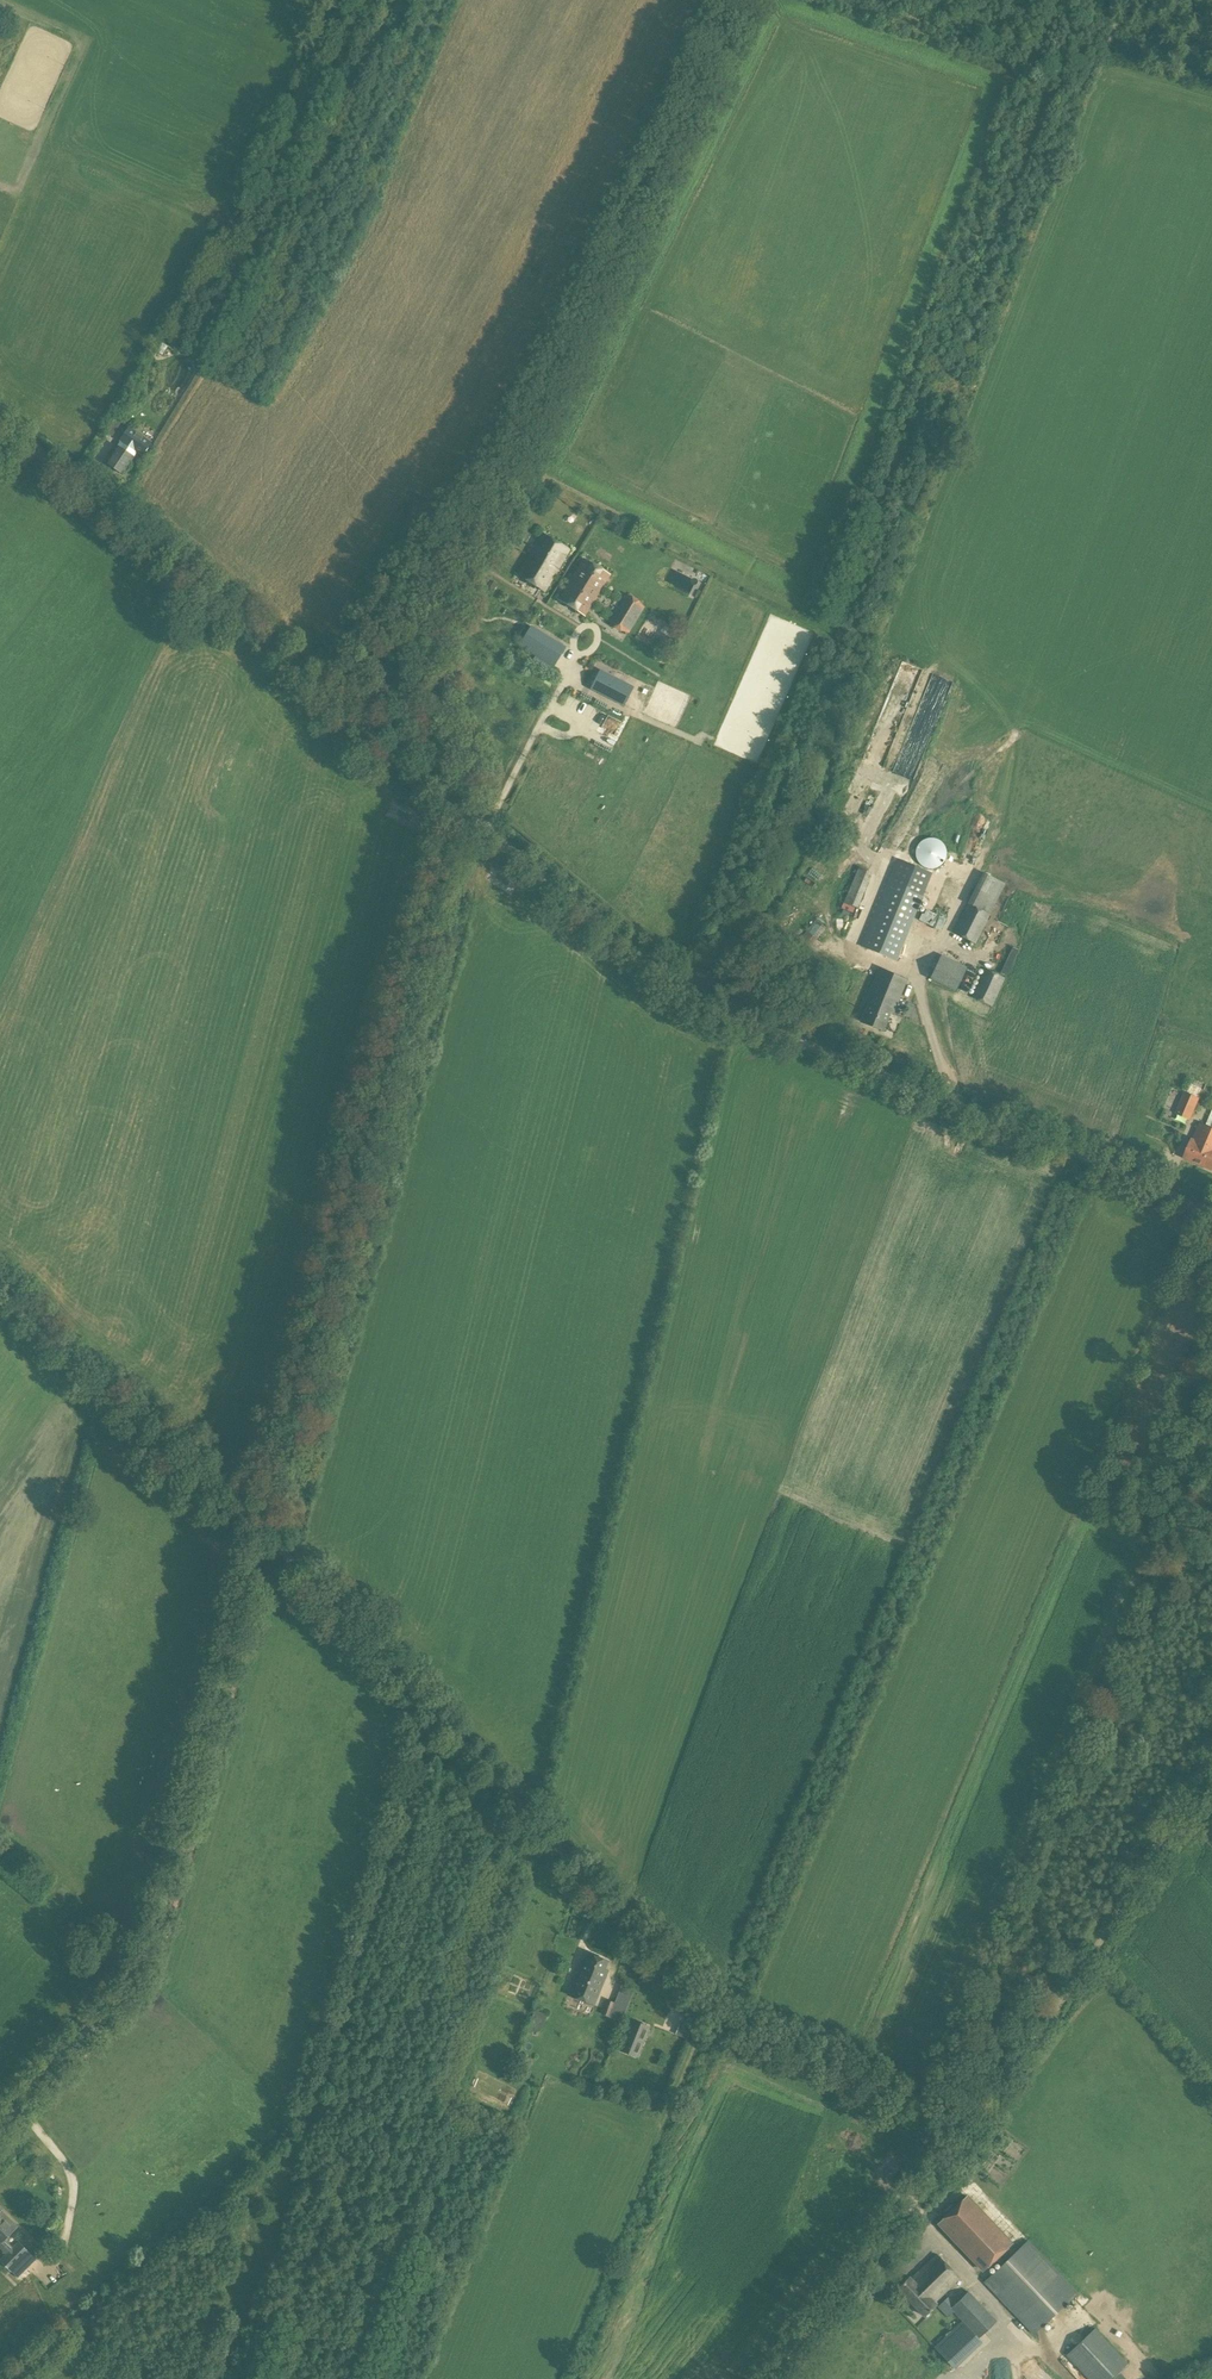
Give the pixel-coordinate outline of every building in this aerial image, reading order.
[(142,454),(150,442),(129,428),(121,441),(127,445),(123,450),(117,446),(106,463),(122,474),(134,457),(133,456),(137,451),(142,454)] [(545,591),(569,550),(543,534),(518,575),(545,591)] [(585,615),(610,574),(583,558),(558,599),(585,615)] [(498,584),(493,581),(490,588),(494,591),(498,584)] [(629,632),(644,607),(625,595),(610,620),(629,632)] [(530,623),(518,642),(553,663),(565,644),(530,623)] [(600,670),(590,689),(624,706),(634,687),(600,670)] [(929,868),(931,868),(933,868),(935,868),(936,867),(938,867),(939,866),(941,865),(942,864),(943,862),(944,861),(945,859),(945,858),(946,857),(946,856),(946,854),(946,853),(946,851),(946,850),(945,848),(944,846),(944,845),(943,844),(942,842),(940,841),(939,840),(937,839),(935,838),(933,838),(932,837),(930,837),(929,838),(927,838),(925,839),(924,839),(922,840),(921,841),(919,843),(918,844),(917,846),(916,847),(916,848),(916,849),(916,850),(915,852),(915,853),(915,854),(915,855),(916,856),(916,857),(916,858),(917,859),(917,860),(918,862),(919,863),(920,864),(921,865),(923,866),(925,867),(927,868),(929,868)] [(857,908),(872,873),(859,867),(844,902),(857,908)] [(976,942),(989,915),(1004,883),(983,872),(954,932),(976,942)] [(896,960),(923,893),(888,879),(862,946),(896,960)] [(941,931),(946,919),(924,908),(919,920),(941,931)] [(808,949),(826,927),(816,919),(798,941),(808,949)] [(1012,947),(1000,973),(1006,975),(1018,949),(1012,947)] [(967,967),(942,955),(932,977),(941,981),(957,988),(967,967)] [(992,1006),(1005,978),(985,968),(972,996),(992,1006)] [(893,1013),(906,980),(879,969),(866,1001),(868,1002),(860,1021),(883,1030),(891,1012),(893,1013)] [(1211,1131),(1211,1128),(1201,1123),(1194,1140),(1192,1139),(1184,1157),(1198,1163),(1211,1131)] [(1198,1163),(1211,1169),(1211,1131),(1198,1163)] [(586,1962),(581,1960),(568,1994),(594,2004),(607,1970),(604,1969),(607,1961),(589,1954),(589,1955),(586,1962)] [(610,2017),(616,2002),(606,1998),(600,2013),(610,2017)] [(540,2030),(546,2013),(535,2009),(528,2026),(540,2030)] [(650,2026),(632,2019),(622,2044),(639,2051),(650,2026)] [(657,2108),(662,2094),(653,2091),(648,2105),(657,2108)] [(973,2264),(981,2272),(1011,2244),(966,2196),(948,2213),(937,2224),(973,2264)] [(7,2254),(1,2260),(16,2276),(34,2258),(19,2242),(14,2247),(5,2239),(17,2226),(2,2211),(0,2213),(0,2247),(7,2254)] [(1033,2334),(1077,2293),(1029,2241),(985,2282),(1033,2334)] [(933,2301),(958,2277),(939,2257),(913,2281),(910,2277),(898,2289),(923,2316),(936,2304),(933,2301)] [(995,2320),(969,2292),(955,2305),(948,2297),(938,2306),(948,2316),(954,2310),(964,2321),(935,2348),(954,2368),(982,2342),(977,2337),(995,2320)] [(1127,2364),(1095,2329),(1068,2355),(1090,2378),(1111,2378),(1127,2364)] [(1125,2345),(1121,2351),(1133,2360),(1137,2354),(1125,2345)] [(1040,2362),(1026,2375),(1030,2378),(1057,2378),(1040,2362)]
